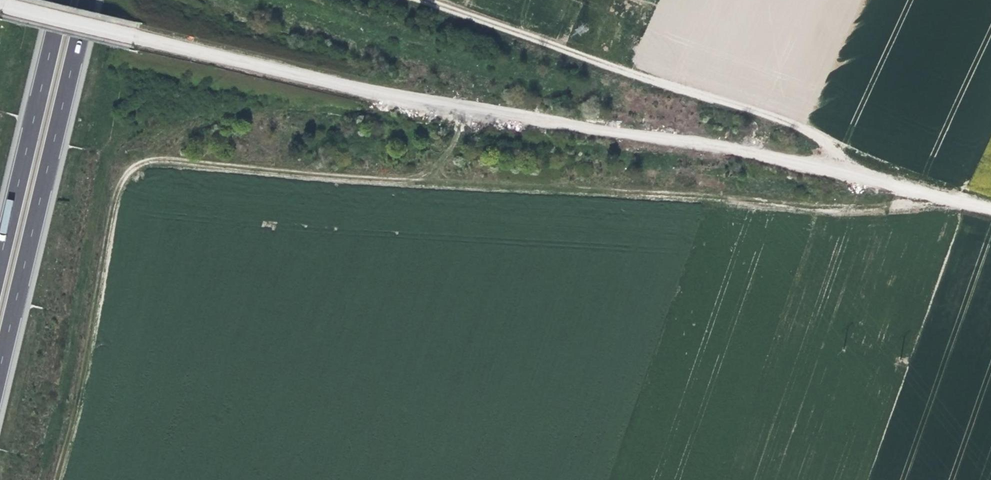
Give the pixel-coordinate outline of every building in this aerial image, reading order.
[(682,13),(693,13),(693,0),(682,0),(682,13)]
